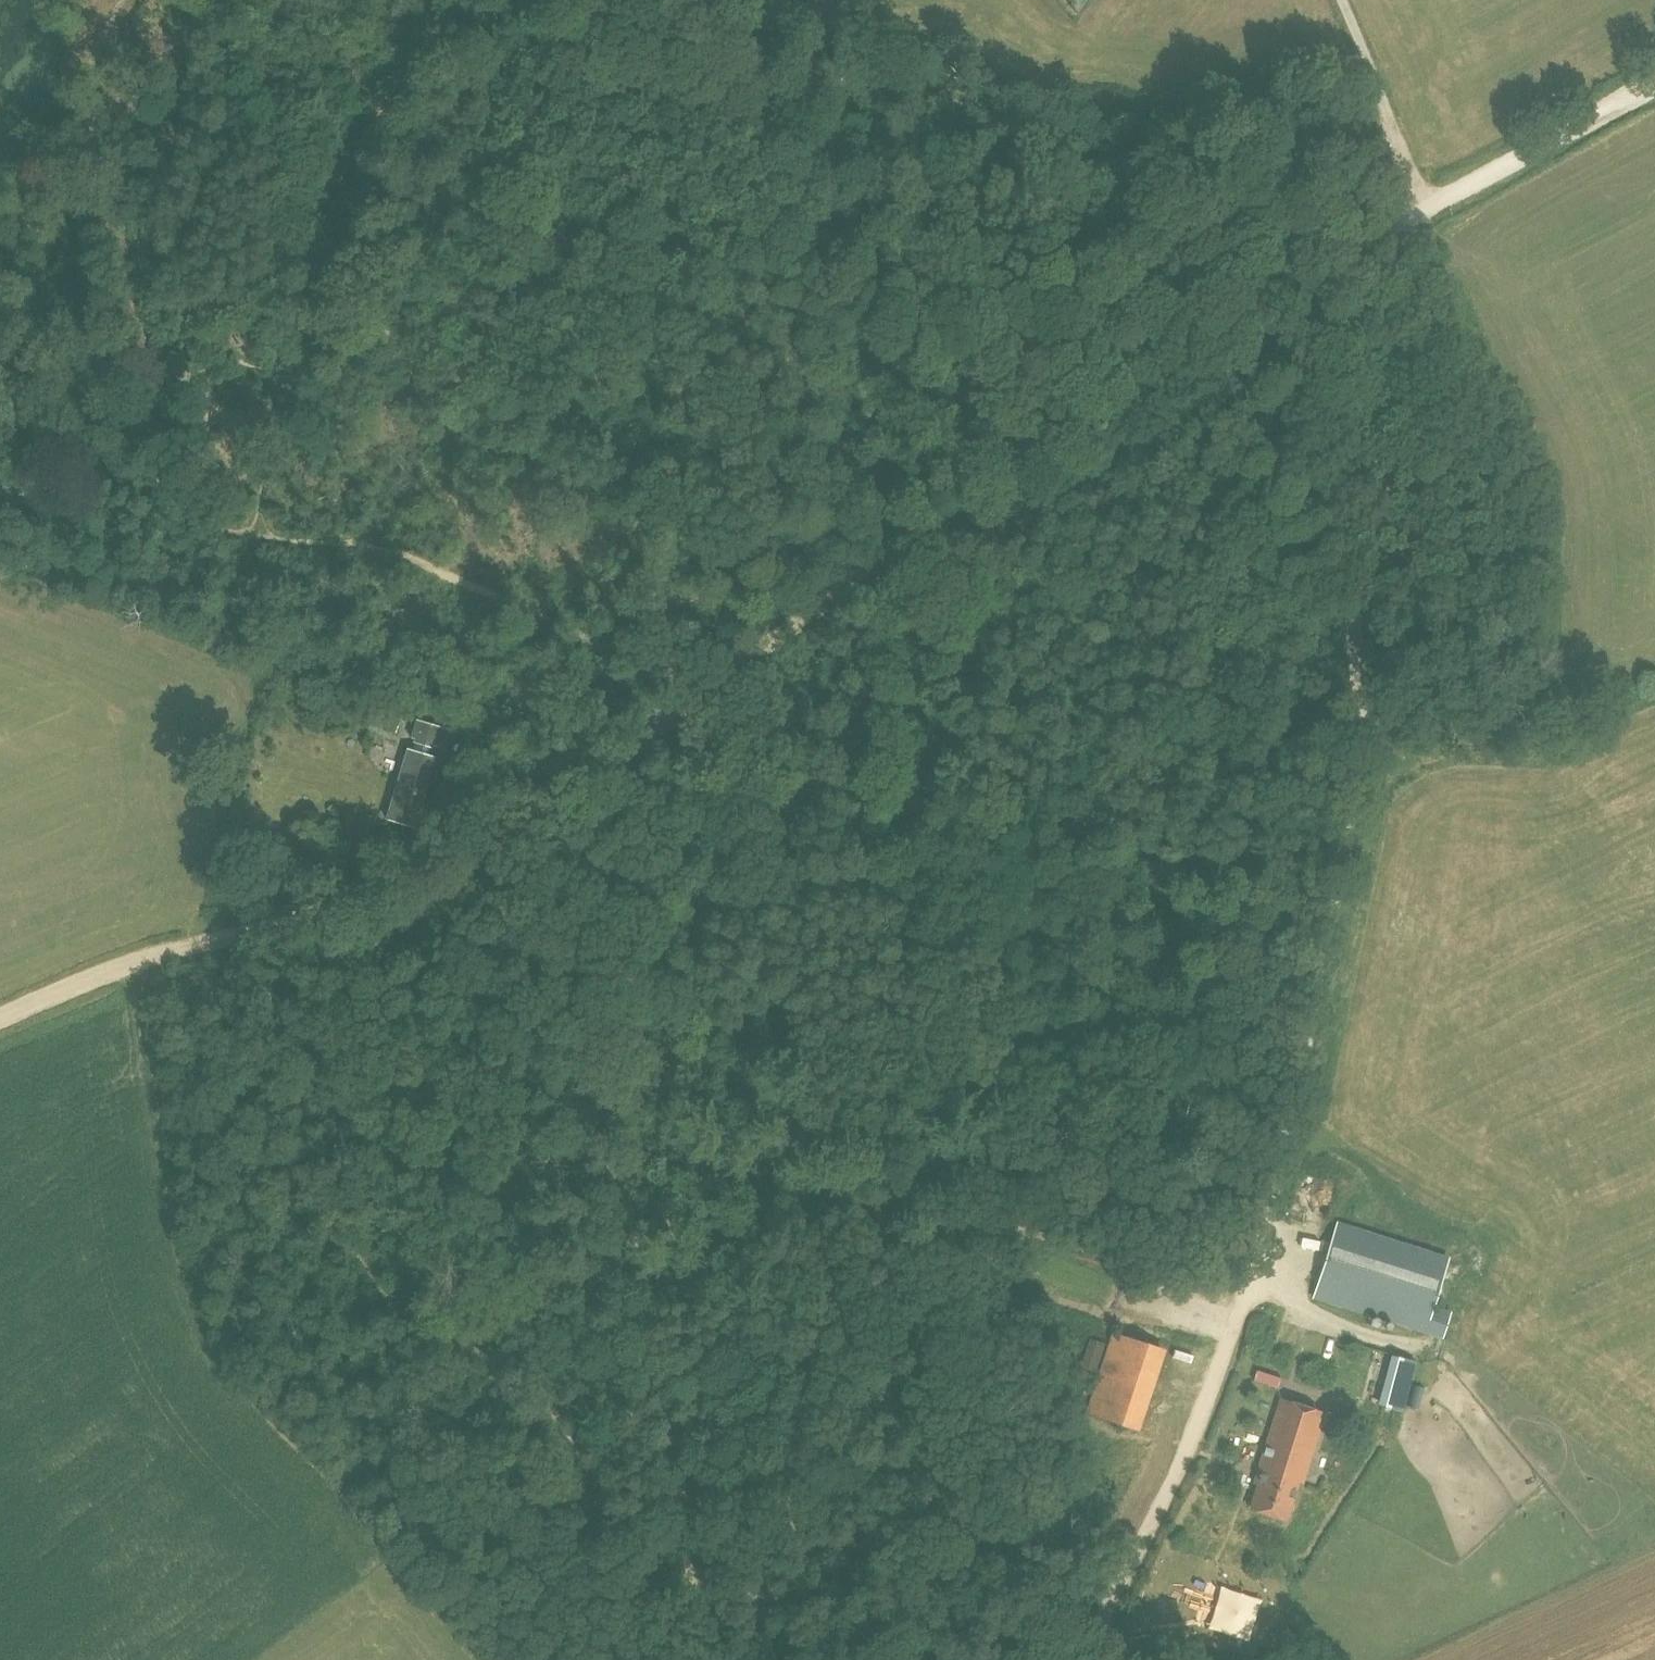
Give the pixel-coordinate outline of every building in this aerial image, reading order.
[(1353,199),(1348,202),(1352,209),(1358,205),(1353,199)] [(396,733),(402,714),(403,710),(373,701),(366,724),(396,733)] [(435,743),(440,726),(419,720),(414,737),(418,738),(417,742),(418,742),(433,747),(434,747),(435,743)] [(417,827),(437,757),(410,749),(389,819),(417,827)] [(1339,1224),(1344,1182),(1307,1178),(1301,1219),(1339,1224)] [(1427,1332),(1450,1260),(1338,1225),(1315,1297),(1427,1332)] [(1113,1332),(1086,1414),(1142,1431),(1168,1350),(1113,1332)] [(1326,1414),(1282,1400),(1259,1471),(1263,1472),(1252,1509),(1288,1521),(1300,1483),(1304,1485),(1326,1414)]
